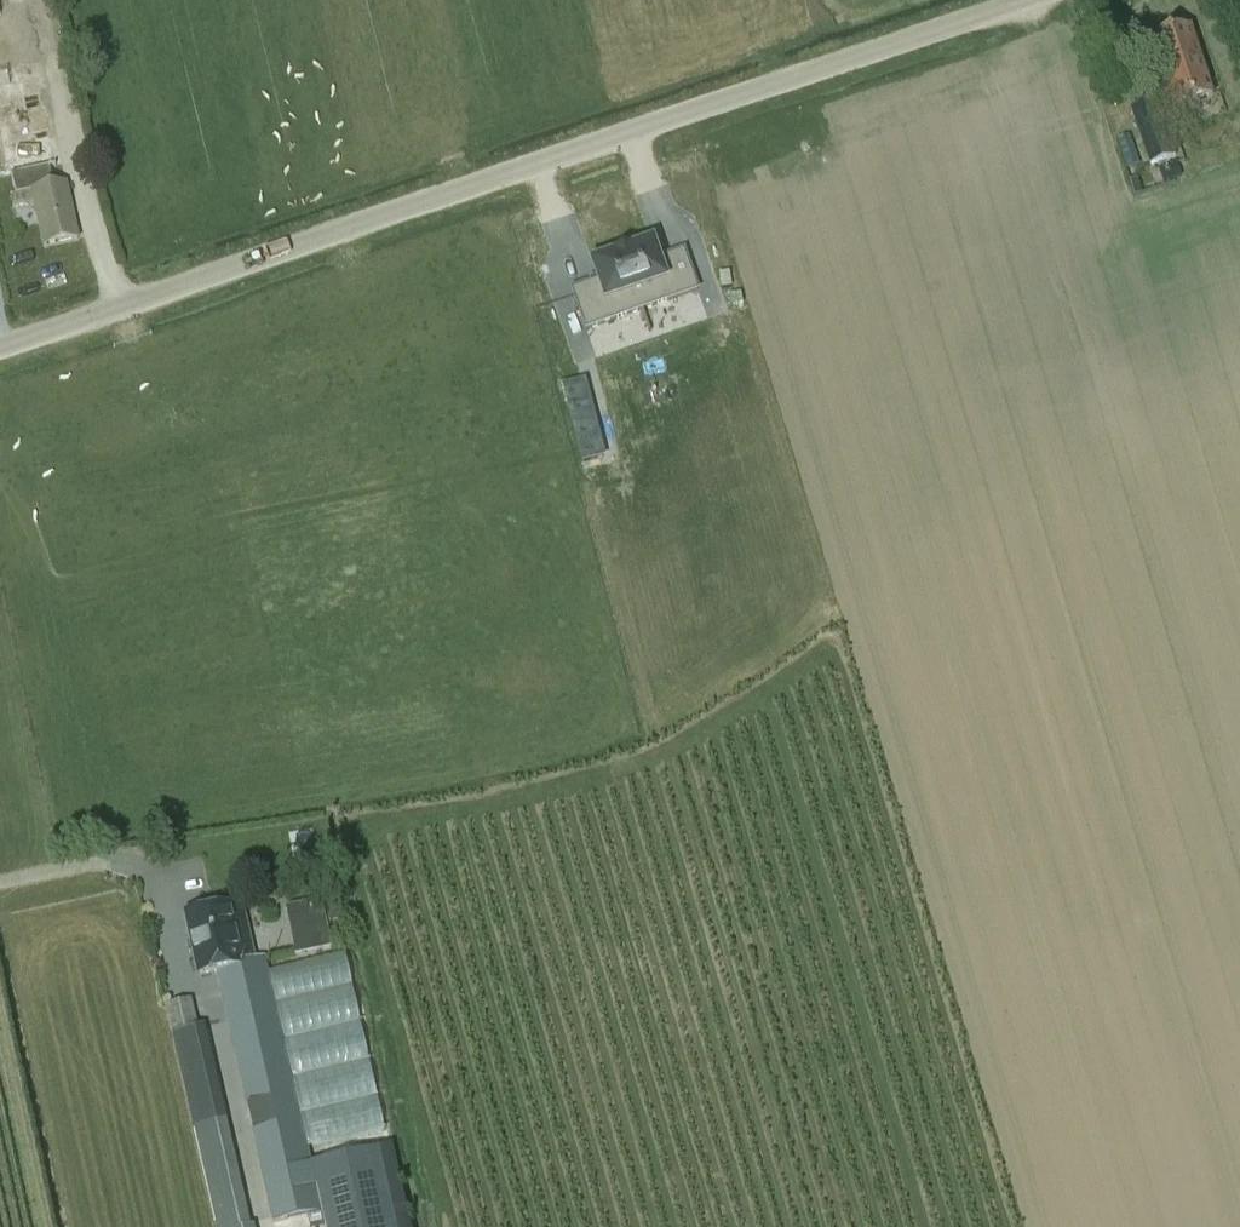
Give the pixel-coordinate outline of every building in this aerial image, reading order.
[(10,42),(4,17),(0,18),(0,136),(10,178),(11,178),(15,197),(31,194),(44,248),(77,241),(64,187),(52,190),(49,170),(56,168),(36,79),(17,82),(7,43),(10,42)] [(1147,46),(1169,112),(1212,98),(1190,31),(1147,46)] [(1156,101),(1129,110),(1149,168),(1176,159),(1156,101)] [(649,229),(615,235),(630,300),(681,285),(672,245),(649,247),(649,229)] [(630,300),(615,235),(576,251),(584,276),(563,283),(580,321),(630,300)] [(582,468),(603,462),(593,426),(573,432),(582,468)] [(286,911),(295,956),(329,949),(320,904),(286,911)] [(199,978),(215,974),(272,1225),(322,1213),(265,962),(256,964),(242,906),(186,919),(199,978)] [(197,1030),(191,1002),(165,1008),(171,1036),(192,1128),(226,1119),(204,1029),(197,1030)] [(216,1226),(232,1226),(239,1225),(237,1216),(246,1214),(233,1155),(202,1162),(216,1226)]
